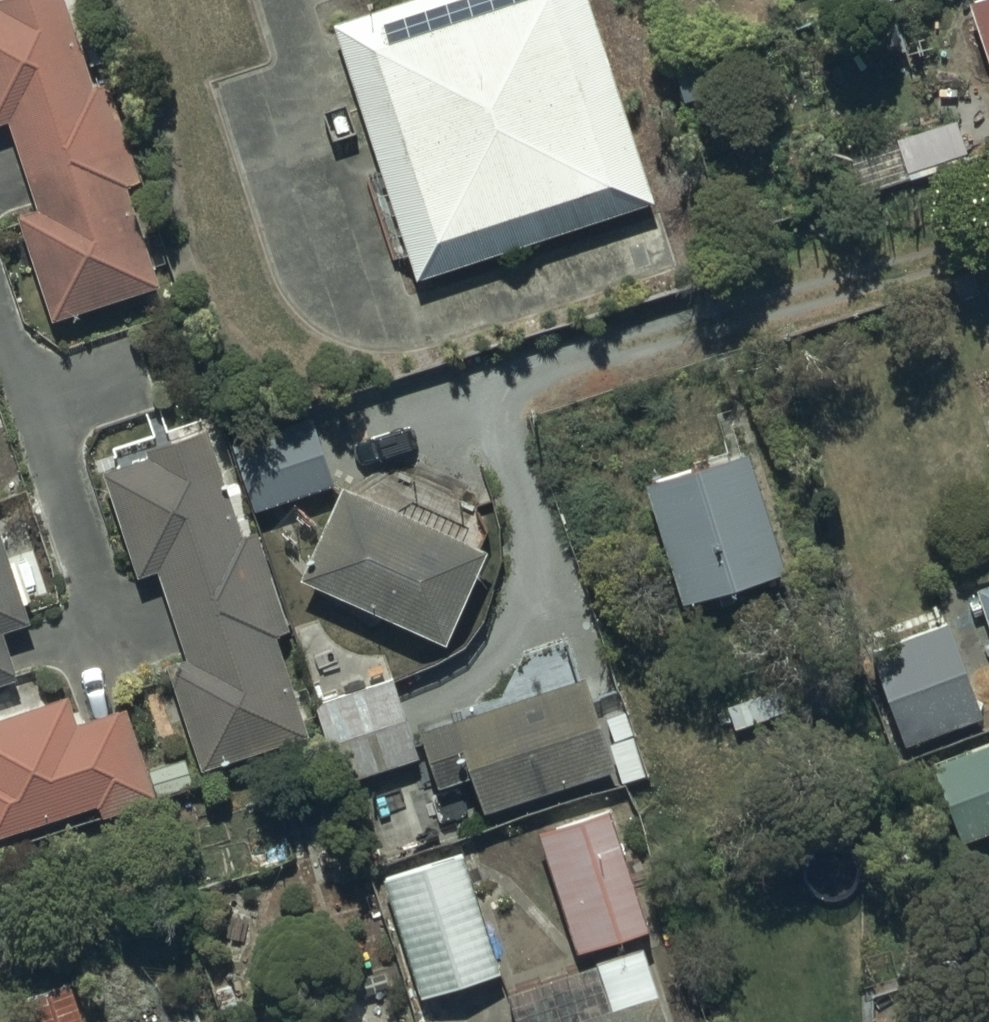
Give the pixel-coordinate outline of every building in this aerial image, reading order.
[(0,2),(0,133),(10,130),(36,215),(6,224),(42,341),(158,306),(64,0),(7,0),(0,2)] [(329,25),(412,282),(649,206),(582,0),(406,0),(329,25)] [(732,2),(751,46),(794,27),(782,0),(736,0),(732,2)] [(955,119),(847,156),(860,195),(968,158),(955,119)] [(310,412),(224,441),(250,513),(335,483),(310,412)] [(144,459),(97,475),(132,578),(151,572),(182,662),(162,669),(195,769),(301,733),(267,635),(284,629),(251,533),(238,538),(201,431),(141,451),(144,459)] [(742,453),(634,488),(676,607),(780,572),(742,453)] [(477,552),(333,489),(292,584),(435,647),(477,552)] [(23,622),(0,556),(0,630),(23,622)] [(988,642),(988,572),(969,579),(988,642)] [(944,627),(866,656),(899,746),(977,718),(944,627)] [(14,675),(0,635),(0,680),(14,675)] [(387,680),(308,705),(334,784),(413,759),(387,680)] [(575,682),(414,738),(431,788),(462,777),(474,811),(604,766),(575,682)] [(0,720),(0,837),(90,808),(94,820),(150,802),(121,710),(72,726),(63,700),(0,720)] [(957,843),(988,831),(988,740),(926,764),(957,843)] [(600,809),(532,833),(574,953),(642,929),(600,809)] [(458,856),(380,880),(414,996),(494,970),(458,856)] [(501,990),(512,1021),(660,1021),(635,946),(501,990)] [(19,998),(28,1021),(81,1021),(66,981),(19,998)]
